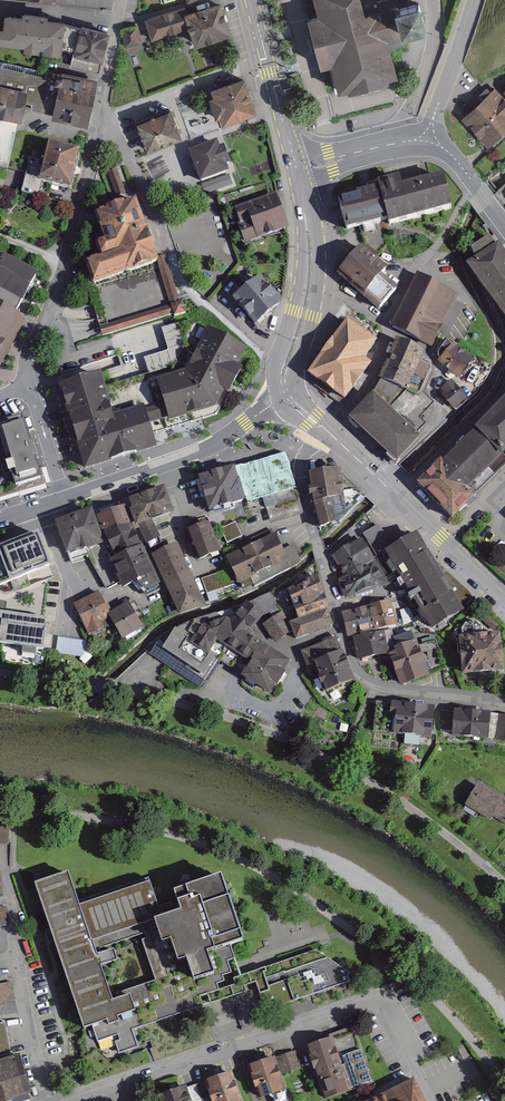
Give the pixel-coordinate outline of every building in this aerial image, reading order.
[(190,8),(147,20),(154,44),(189,35),(193,46),(230,32),(219,0),(190,8)] [(316,8),(306,11),(320,64),(331,61),(338,86),(347,84),(349,87),(389,76),(387,72),(397,70),(390,45),(406,42),(400,21),(395,0),(389,0),(381,2),(380,0),(314,0),(316,8)] [(400,21),(428,15),(424,0),(395,0),(400,21)] [(35,19),(10,17),(7,48),(83,55),(86,27),(60,25),(61,17),(37,14),(35,19)] [(114,29),(86,27),(83,55),(81,67),(106,71),(114,29)] [(140,27),(123,31),(127,49),(145,45),(140,27)] [(0,60),(0,117),(5,118),(23,123),(31,125),(35,109),(49,113),(59,74),(0,60)] [(245,74),(212,84),(223,122),(257,112),(245,74)] [(95,82),(63,76),(55,118),(87,124),(95,82)] [(459,117),(486,146),(504,129),(504,99),(493,86),(459,117)] [(171,106),(137,118),(148,148),(182,135),(171,106)] [(0,118),(0,166),(11,169),(23,123),(0,118)] [(83,146),(47,138),(42,160),(30,157),(21,191),(38,195),(41,180),(73,188),(83,146)] [(217,138),(188,148),(205,194),(223,188),(218,174),(229,170),(226,162),(230,161),(224,144),(220,145),(217,138)] [(126,192),(117,168),(108,171),(116,195),(126,192)] [(380,184),(339,195),(348,229),(388,218),(389,224),(451,208),(442,172),(400,183),(397,174),(379,179),(380,184)] [(276,191),(234,206),(238,216),(235,218),(245,245),(288,226),(276,191)] [(135,197),(93,212),(105,237),(99,239),(96,244),(98,252),(102,254),(86,259),(93,282),(164,264),(177,307),(112,327),(114,334),(184,312),(165,253),(155,252),(135,197)] [(391,270),(361,244),(337,273),(377,306),(393,288),(383,280),(391,270)] [(470,264),(504,312),(504,255),(497,244),(470,264)] [(25,315),(44,279),(0,256),(0,360),(25,315)] [(459,295),(418,272),(391,325),(433,346),(459,295)] [(282,300),(260,274),(233,296),(256,323),(282,300)] [(381,327),(344,300),(331,317),(343,326),(310,370),(349,398),(373,365),(367,360),(380,342),(373,338),(381,327)] [(185,370),(209,327),(194,321),(163,330),(169,350),(145,357),(149,373),(106,386),(114,413),(146,404),(163,399),(157,379),(185,370)] [(163,399),(146,404),(155,432),(217,414),(240,369),(239,363),(247,347),(209,327),(185,370),(157,379),(163,399)] [(426,351),(397,337),(378,377),(381,378),(398,386),(419,395),(431,366),(420,362),(426,351)] [(474,360),(454,342),(438,360),(459,377),(474,360)] [(101,370),(58,382),(87,470),(160,447),(155,432),(146,404),(114,413),(106,386),(101,370)] [(398,386),(381,378),(374,391),(387,403),(393,397),(398,386)] [(467,397),(452,379),(441,388),(444,392),(442,394),(454,408),(467,397)] [(374,391),(373,390),(369,395),(350,416),(396,459),(420,435),(417,432),(426,423),(420,417),(433,402),(423,392),(421,397),(414,396),(405,390),(390,406),(387,403),(374,391)] [(475,428),(500,453),(504,448),(504,396),(475,428)] [(0,423),(0,496),(43,483),(21,416),(0,423)] [(500,453),(475,428),(443,458),(440,455),(416,479),(451,516),(475,494),(466,485),(500,453)] [(286,449),(235,465),(241,483),(292,466),(286,449)] [(241,483),(235,465),(198,475),(209,510),(247,499),(241,483)] [(292,466),(241,483),(247,499),(249,506),(263,502),(270,522),(303,514),(300,501),(295,488),(299,487),(292,466)] [(340,468),(306,472),(310,500),(313,514),(319,527),(339,521),(364,495),(356,487),(340,468)] [(173,512),(163,485),(127,499),(136,526),(153,554),(165,548),(153,519),(173,512)] [(100,513),(95,515),(103,534),(105,533),(115,555),(142,544),(124,504),(114,507),(113,504),(99,509),(100,513)] [(104,542),(91,507),(54,519),(66,552),(69,552),(79,548),(81,551),(102,542),(104,542)] [(209,521),(186,530),(199,560),(221,550),(209,521)] [(235,521),(221,528),(228,543),(243,535),(235,521)] [(374,552),(373,554),(378,564),(386,577),(398,570),(385,549),(394,543),(389,537),(378,525),(363,533),(374,552)] [(37,531),(10,541),(0,545),(0,584),(51,565),(37,531)] [(274,531),(226,555),(239,584),(260,575),(261,574),(286,562),(292,568),(301,561),(292,545),(283,549),(274,531)] [(438,564),(412,532),(394,543),(385,549),(398,570),(418,602),(414,604),(418,612),(422,609),(433,629),(463,610),(463,605),(470,601),(471,592),(438,564)] [(344,575),(378,564),(373,554),(362,538),(351,546),(349,544),(333,554),(344,575)] [(79,548),(69,552),(71,564),(85,560),(85,556),(89,555),(107,588),(119,583),(109,558),(102,542),(81,551),(79,548)] [(165,548),(153,554),(174,603),(167,607),(170,615),(178,612),(179,615),(204,604),(177,543),(165,548)] [(159,582),(142,544),(109,558),(122,587),(134,581),(147,594),(159,590),(156,584),(159,582)] [(386,577),(378,564),(344,575),(337,578),(339,586),(343,599),(389,584),(386,577)] [(229,569),(201,578),(206,593),(234,584),(229,569)] [(329,607),(317,575),(288,589),(298,617),(329,607)] [(108,618),(111,617),(113,615),(112,613),(109,608),(106,610),(97,592),(73,604),(90,635),(111,624),(108,618)] [(279,608),(271,592),(246,601),(230,620),(233,633),(244,629),(249,633),(262,616),(279,608)] [(398,623),(392,598),(366,604),(372,629),(398,623)] [(128,604),(112,613),(113,615),(111,617),(122,637),(141,626),(128,604)] [(372,629),(366,604),(340,610),(346,635),(372,629)] [(299,618),(290,621),(293,630),(295,638),(334,626),(329,609),(299,618)] [(0,611),(0,643),(13,645),(14,654),(33,656),(34,649),(43,650),(48,618),(0,611)] [(293,630),(281,611),(263,623),(275,642),(293,630)] [(500,624),(490,614),(483,620),(493,630),(500,624)] [(230,620),(227,616),(202,624),(190,641),(208,654),(218,641),(249,661),(241,674),(269,692),(291,660),(244,629),(233,633),(230,620)] [(190,641),(202,624),(195,620),(176,627),(163,646),(157,643),(151,653),(201,685),(219,660),(241,674),(249,661),(218,641),(208,654),(190,641)] [(462,628),(455,629),(458,653),(461,653),(464,672),(503,669),(498,631),(482,632),(482,625),(477,621),(466,622),(462,628)] [(412,633),(411,630),(393,637),(396,645),(394,646),(395,650),(388,653),(400,686),(430,675),(428,670),(418,644),(414,632),(412,633)] [(384,631),(354,638),(358,659),(389,652),(384,631)] [(95,642),(57,636),(54,657),(92,662),(95,642)] [(345,658),(336,637),(311,647),(319,669),(345,658)] [(437,640),(418,644),(428,670),(446,666),(437,640)] [(353,680),(345,658),(319,669),(328,690),(353,680)] [(391,702),(390,716),(395,716),(393,731),(393,735),(433,738),(436,705),(391,700),(391,702)] [(391,702),(375,701),(373,728),(393,731),(395,716),(390,716),(391,702)] [(452,735),(484,738),(487,713),(455,709),(455,712),(452,731),(452,735)] [(455,712),(438,710),(436,729),(452,731),(455,712)] [(484,738),(504,741),(504,715),(487,713),(484,738)] [(477,784),(465,804),(490,819),(492,816),(504,823),(504,805),(502,803),(502,798),(477,784)] [(0,817),(0,845),(9,845),(10,818),(0,817)] [(191,904),(175,909),(165,881),(93,906),(82,874),(36,889),(48,920),(53,937),(58,951),(88,1039),(99,1035),(103,1045),(119,1039),(126,1059),(149,1051),(143,1032),(210,1009),(208,1001),(217,998),(227,994),(225,987),(238,982),(239,979),(233,960),(242,958),(268,945),(244,876),(188,895),(191,904)] [(324,952),(287,966),(301,1003),(359,984),(359,976),(324,952)] [(18,1001),(14,984),(0,985),(0,1003),(18,1001)] [(10,1050),(6,1022),(0,1023),(0,1054),(10,1050)] [(305,1044),(325,1100),(326,1100),(359,1090),(356,1081),(373,1075),(357,1026),(305,1044)] [(250,1065),(261,1100),(296,1100),(289,1078),(308,1072),(301,1050),(250,1065)] [(30,1099),(32,1096),(19,1054),(0,1060),(0,1100),(30,1100),(30,1099)] [(205,1083),(211,1100),(249,1100),(240,1072),(205,1083)] [(379,1100),(428,1100),(418,1081),(379,1100)] [(154,1097),(155,1100),(198,1100),(193,1085),(154,1097)]
